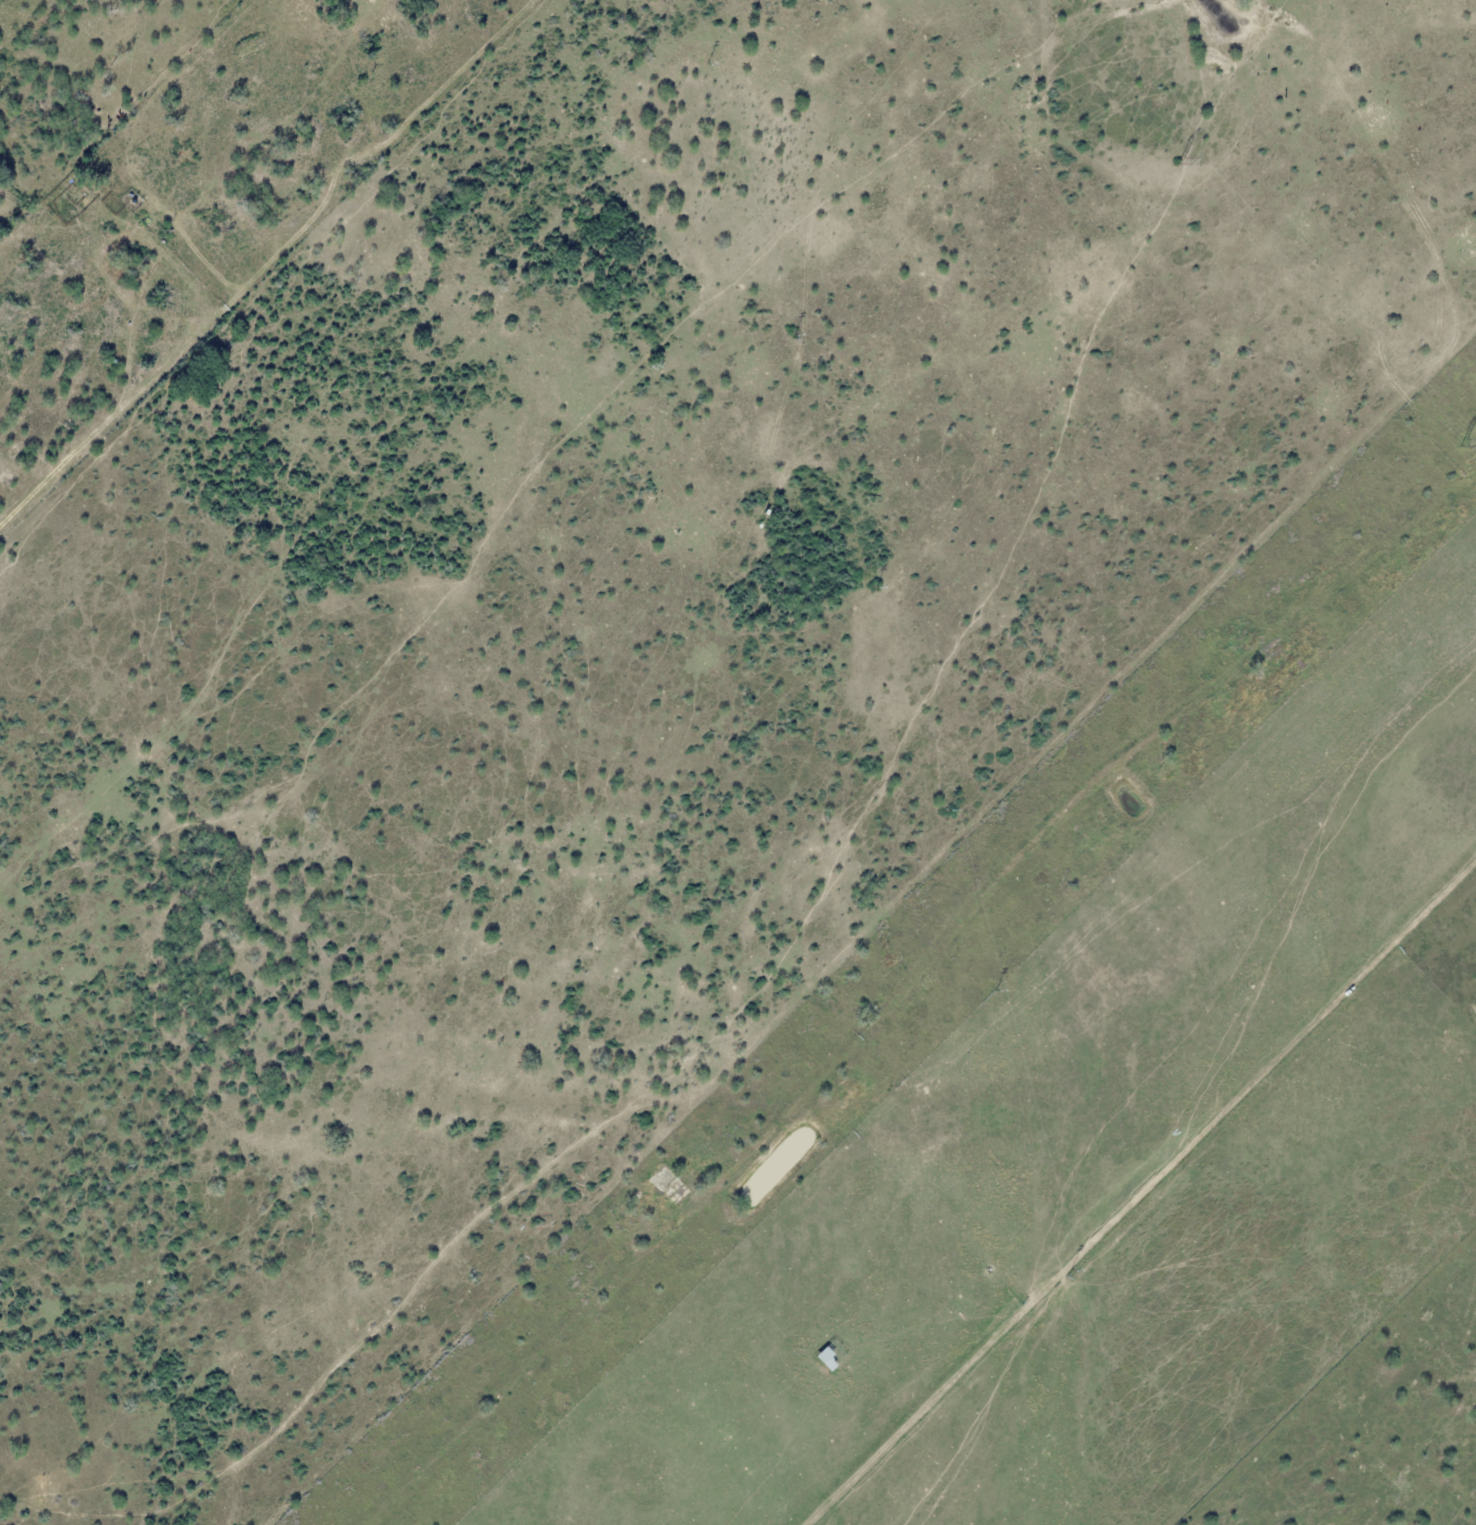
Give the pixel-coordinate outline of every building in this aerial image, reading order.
[(815,1356),(832,1339),(846,1354),(830,1372),(815,1356)]
